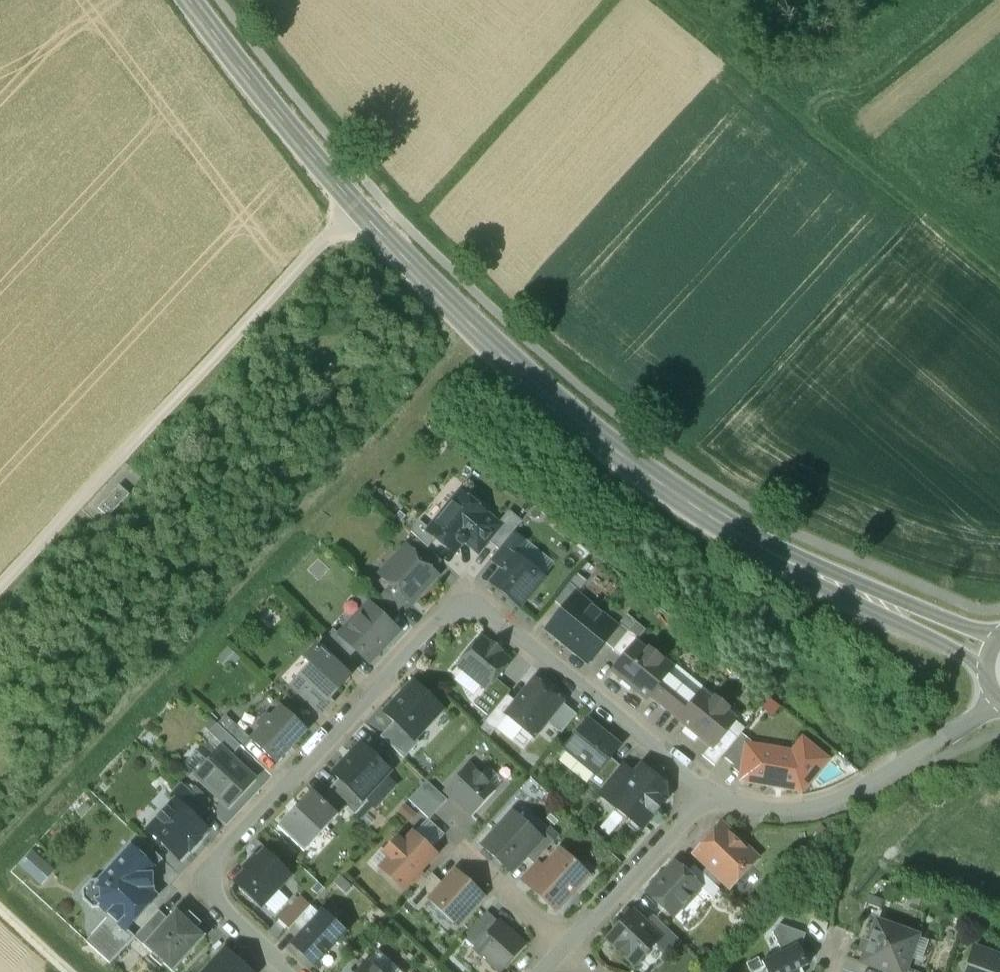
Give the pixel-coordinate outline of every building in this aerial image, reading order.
[(130,494),(120,486),(99,508),(109,517),(130,494)] [(498,527),(460,495),(441,518),(439,517),(428,530),(450,549),(454,543),(458,543),(461,546),(467,545),(468,543),(478,552),(498,527)] [(513,533),(490,561),(502,570),(517,552),(525,543),(513,533)] [(442,562),(417,538),(409,547),(434,571),(442,562)] [(434,571),(409,547),(388,569),(391,571),(382,579),(390,586),(407,602),(408,604),(437,573),(434,571)] [(545,575),(517,552),(502,570),(492,584),(520,606),(545,575)] [(577,574),(555,602),(564,609),(576,595),(587,582),(577,574)] [(407,602),(390,586),(380,597),(397,613),(407,602)] [(564,609),(547,630),(567,646),(596,611),(576,595),(564,609)] [(397,630),(371,605),(369,607),(368,607),(368,608),(364,608),(357,614),(357,619),(357,620),(341,637),(354,650),(367,662),(397,630)] [(616,628),(596,611),(567,646),(588,663),(604,642),(616,628)] [(636,622),(627,615),(616,628),(604,642),(613,650),(636,623),(636,622)] [(613,650),(613,651),(622,658),(635,643),(645,631),(636,623),(613,650)] [(354,650),(341,637),(334,630),(325,639),(327,640),(346,658),(354,650)] [(502,650),(489,640),(487,642),(477,634),(453,665),(485,690),(493,679),(510,659),(500,651),(502,650)] [(346,658),(327,640),(319,649),(345,674),(353,665),(346,658)] [(635,643),(622,658),(612,671),(648,700),(668,675),(673,669),(650,650),(647,653),(635,643)] [(319,649),(317,648),(305,661),(311,666),(302,676),(308,681),(299,691),(322,713),(332,703),(328,699),(349,677),(345,674),(319,649)] [(682,687),(668,675),(651,696),(665,707),(682,687)] [(510,691),(493,679),(485,690),(474,705),(489,717),(507,695),(510,691)] [(562,701),(536,680),(526,691),(527,691),(525,695),(524,694),(517,703),(506,715),(507,716),(533,737),(562,701)] [(442,710),(413,683),(386,713),(395,722),(414,739),(415,738),(442,710)] [(682,687),(665,707),(678,719),(696,698),(682,687)] [(713,702),(701,692),(696,698),(678,719),(711,746),(714,749),(728,731),(736,721),(725,712),(728,709),(716,699),(713,702)] [(489,717),(485,723),(494,731),(507,716),(506,715),(517,703),(507,695),(489,717)] [(280,702),(269,714),(265,710),(254,722),(258,725),(248,736),(252,740),(276,763),(309,730),(280,702)] [(613,736),(589,715),(562,748),(595,776),(611,757),(622,743),(613,736)] [(248,736),(226,716),(218,724),(241,746),(244,749),(252,740),(248,736)] [(414,739),(395,722),(380,737),(404,759),(419,743),(415,738),(414,739)] [(218,724),(218,725),(210,733),(233,755),(241,746),(218,724)] [(728,731),(714,749),(711,746),(702,756),(714,766),(722,757),(737,739),(728,731)] [(737,739),(722,757),(734,766),(732,769),(741,777),(747,746),(750,746),(751,742),(741,734),(737,739)] [(750,746),(747,746),(741,777),(741,781),(802,791),(827,760),(802,740),(789,757),(769,753),(769,749),(750,746)] [(389,772),(360,745),(334,773),(340,779),(363,800),(364,799),(389,772)] [(253,780),(221,750),(197,776),(229,806),(253,780)] [(620,766),(611,757),(595,776),(590,780),(601,789),(620,766)] [(469,765),(445,791),(457,802),(462,807),(471,816),(495,790),(469,765)] [(601,789),(598,793),(611,803),(634,775),(621,765),(620,766),(601,789)] [(664,785),(641,766),(634,775),(611,803),(630,819),(628,827),(634,833),(642,829),(666,800),(664,785)] [(363,800),(340,779),(329,790),(346,807),(355,815),(367,802),(364,799),(363,800)] [(427,781),(409,800),(429,819),(447,800),(427,781)] [(209,810),(183,785),(171,798),(175,802),(176,801),(198,822),(209,810)] [(346,807),(329,790),(321,799),(338,815),(346,807)] [(298,804),(290,813),(291,813),(278,827),(304,852),(338,815),(321,799),(312,791),(299,804),(298,804)] [(198,822),(176,801),(175,802),(160,818),(164,821),(153,833),(179,859),(206,830),(198,822)] [(405,805),(399,812),(407,820),(414,813),(405,805)] [(539,838),(513,815),(485,846),(499,859),(499,858),(502,861),(502,862),(511,870),(524,855),(539,839),(539,838)] [(754,861),(719,828),(697,851),(732,884),(754,861)] [(539,838),(539,839),(524,855),(534,864),(535,862),(554,842),(544,833),(539,838)] [(413,834),(403,845),(397,839),(386,852),(392,858),(382,868),(403,888),(434,854),(413,834)] [(163,859),(145,843),(136,852),(154,869),(163,859)] [(38,882),(51,868),(28,847),(15,862),(38,882)] [(130,847),(100,880),(91,880),(82,890),(83,899),(93,908),(101,908),(110,916),(125,930),(126,928),(156,896),(148,889),(148,875),(154,869),(136,852),(130,847)] [(533,864),(520,879),(542,900),(552,909),(561,907),(591,874),(571,857),(568,860),(565,857),(564,856),(562,854),(556,847),(542,861),(533,864)] [(264,852),(256,860),(254,858),(244,868),(246,870),(236,881),(239,884),(239,889),(244,893),(249,893),(262,906),(290,876),(264,852)] [(465,875),(453,864),(440,878),(425,894),(428,897),(458,925),(486,894),(470,879),(465,875)] [(675,864),(648,892),(672,915),(682,905),(686,905),(690,901),(690,896),(699,886),(686,874),(675,864)] [(720,890),(694,865),(686,874),(699,886),(712,898),(720,890)] [(431,871),(407,899),(418,908),(428,897),(425,894),(440,878),(431,871)] [(351,885),(341,877),(336,883),(345,892),(351,885)] [(317,910),(310,903),(294,920),(302,927),(317,910)] [(336,918),(322,905),(317,910),(302,927),(289,941),(304,954),(314,964),(315,965),(348,929),(347,928),(336,918)] [(167,918),(143,945),(153,953),(150,956),(161,966),(163,963),(173,971),(206,936),(197,928),(201,924),(189,913),(185,917),(176,909),(167,918)] [(135,936),(134,937),(135,937),(143,945),(167,918),(159,910),(135,936)] [(487,911),(463,936),(475,947),(499,922),(487,911)] [(632,912),(608,938),(635,964),(656,942),(660,938),(645,924),(632,912)] [(680,940),(654,915),(645,924),(660,938),(656,942),(667,954),(680,940)] [(110,916),(87,941),(86,942),(110,963),(135,937),(134,937),(135,936),(126,928),(125,930),(110,916)] [(876,920),(869,940),(864,940),(860,950),(865,953),(862,962),(886,971),(890,971),(905,971),(905,970),(918,935),(876,920)] [(524,945),(499,922),(475,947),(501,971),(524,945)] [(805,933),(780,924),(773,931),(782,951),(798,944),(800,948),(805,933)] [(762,961),(764,966),(751,971),(804,971),(801,967),(808,964),(800,948),(798,944),(782,951),(762,961)] [(975,947),(966,971),(999,971),(999,956),(975,947)] [(378,948),(366,958),(381,971),(406,971),(378,948)] [(226,950),(206,971),(250,971),(226,950)] [(366,958),(353,971),(381,971),(366,958)]
